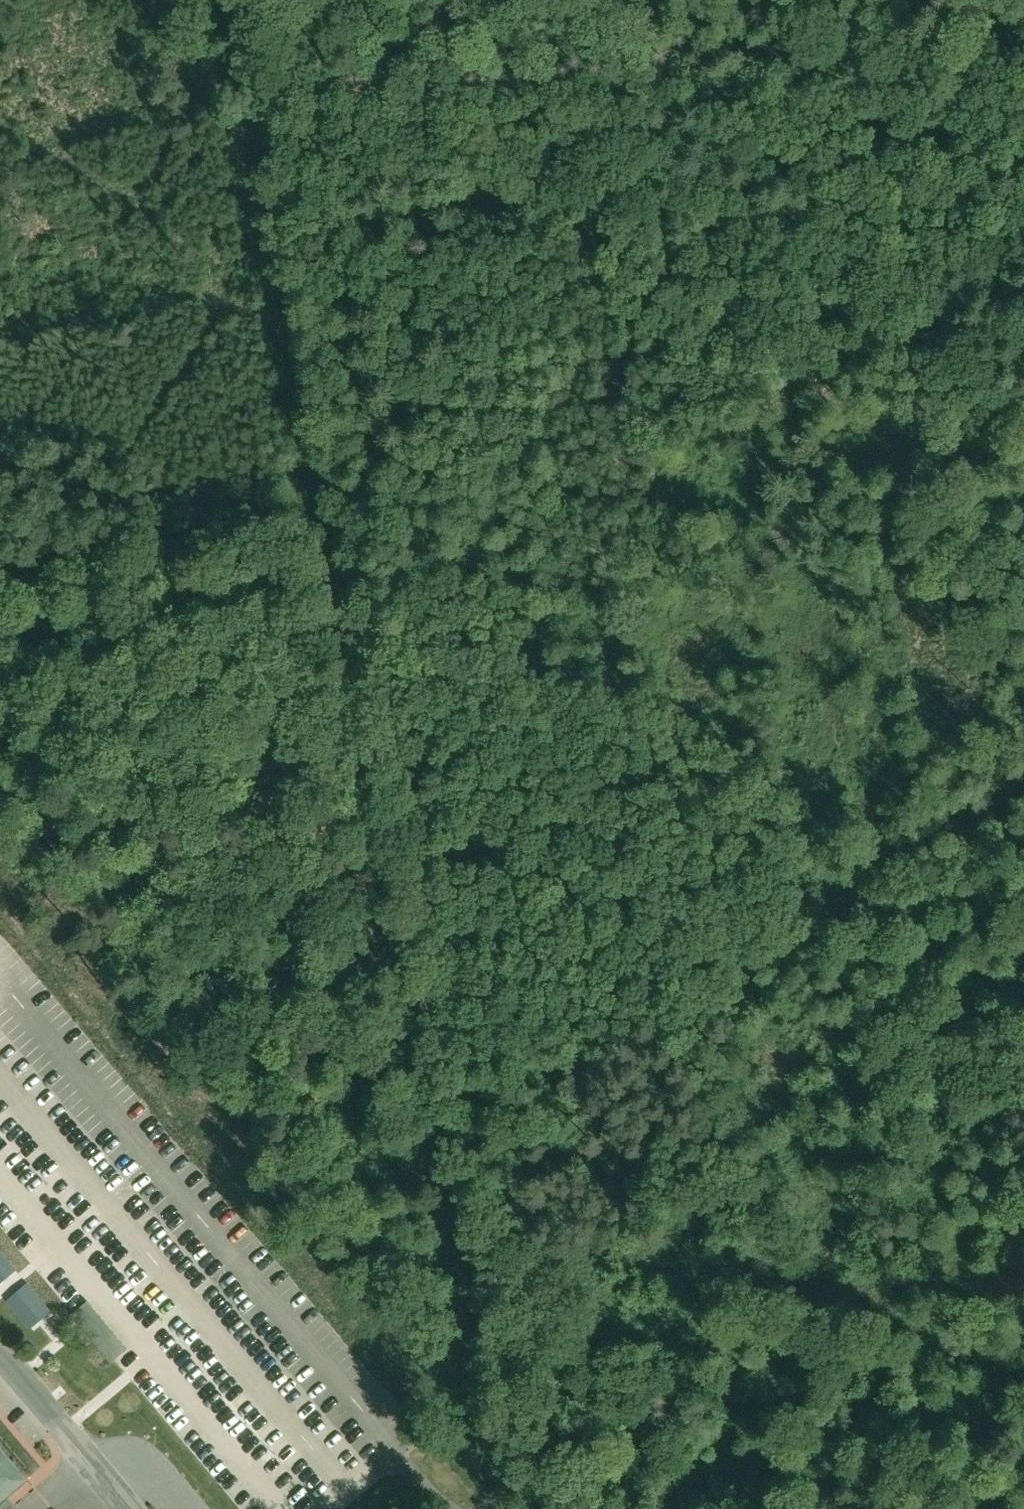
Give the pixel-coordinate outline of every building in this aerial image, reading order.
[(3,1286),(22,1269),(0,1243),(0,1282),(3,1286)] [(30,1279),(11,1295),(35,1324),(43,1318),(50,1312),(55,1308),(30,1279)] [(125,1348),(85,1301),(69,1315),(63,1320),(102,1367),(125,1348)] [(11,1505),(5,1498),(29,1478),(0,1444),(0,1508),(6,1508),(11,1505)]
